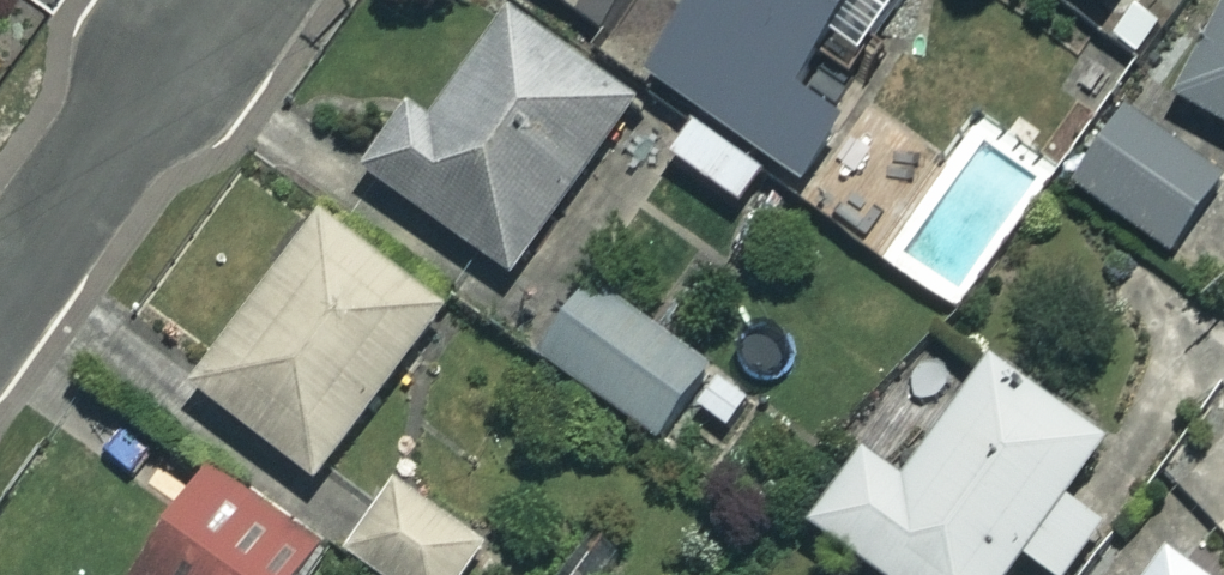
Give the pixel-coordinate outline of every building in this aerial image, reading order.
[(600,35),(626,0),(552,0),(600,35)] [(641,76),(699,112),(668,160),(739,205),(766,162),(799,182),(845,110),(796,79),(821,41),(858,65),(900,0),(690,0),(641,76)] [(1173,97),(1223,126),(1223,7),(1173,97)] [(631,100),(507,14),(430,125),(406,108),(360,173),(508,277),(631,100)] [(1218,176),(1124,119),(1077,196),(1171,254),(1218,176)] [(439,311),(317,220),(190,391),(313,482),(439,311)] [(725,432),(750,396),(589,284),(537,358),(655,440),(681,401),(725,432)] [(990,357),(899,481),(859,451),(805,523),(876,574),(1004,574),(1019,555),(1047,574),(1063,574),(1099,527),(1060,498),(1102,440),(990,357)] [(195,473),(130,574),(307,574),(321,554),(195,473)] [(391,482),(342,552),(375,574),(463,574),(483,547),(391,482)] [(1164,552),(1148,574),(1195,574),(1164,552)]
